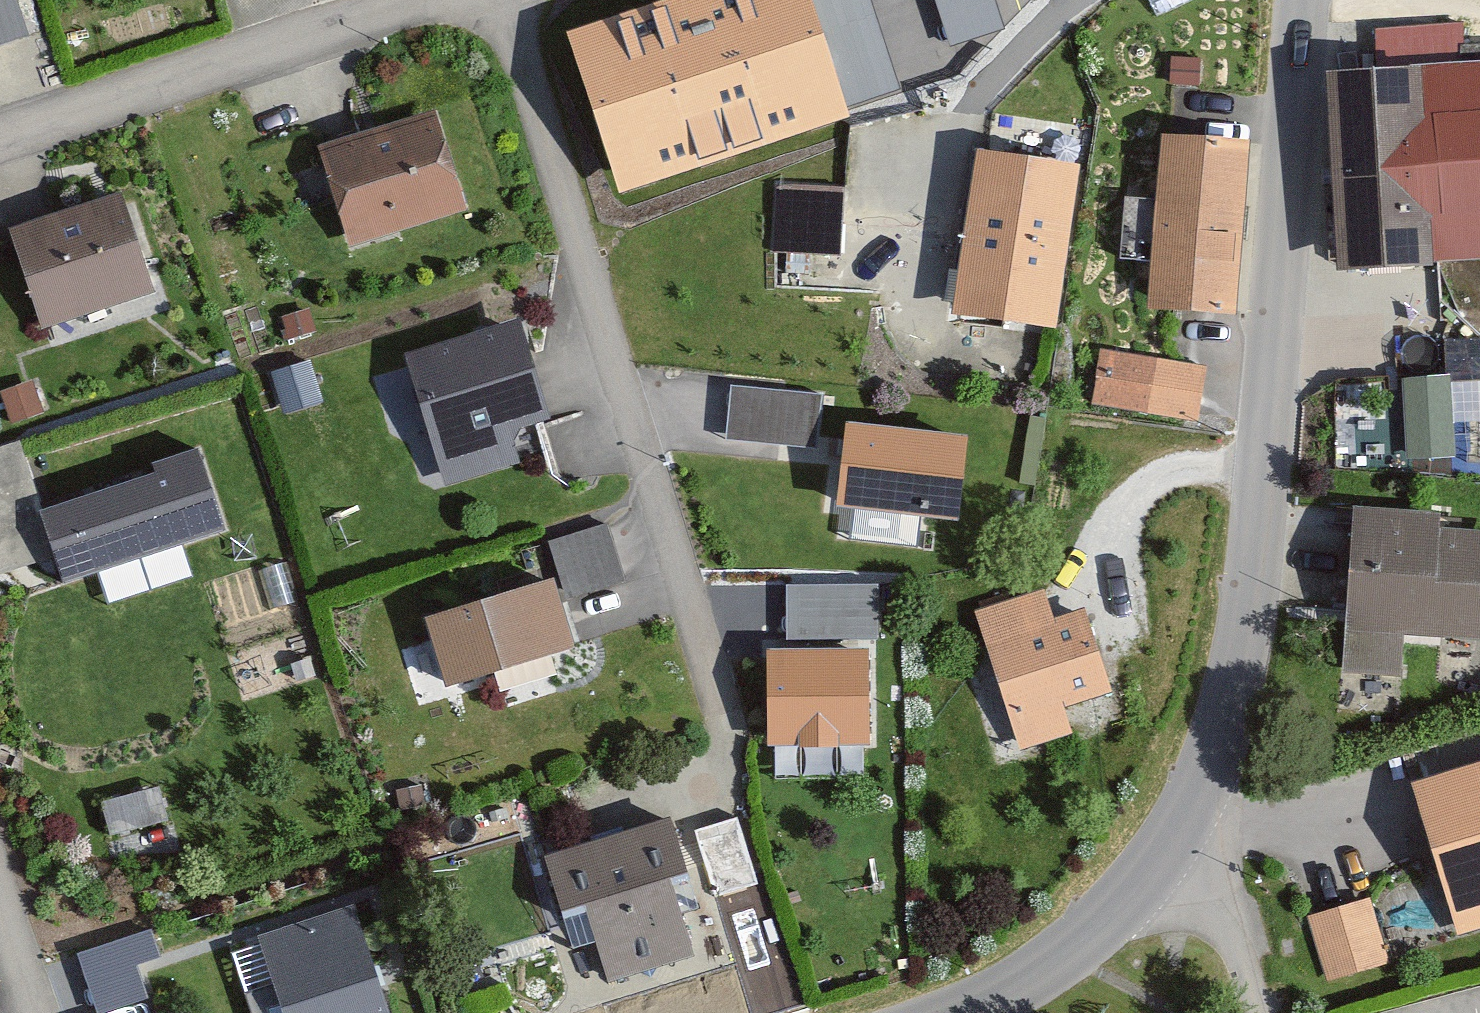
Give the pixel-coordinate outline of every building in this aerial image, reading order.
[(29,35),(19,0),(0,0),(0,43),(29,35)] [(567,21),(625,179),(891,81),(861,0),(624,0),(567,21)] [(957,38),(1013,19),(1006,0),(944,0),(957,38)] [(1334,61),(1346,258),(1479,250),(1479,52),(1334,61)] [(439,95),(323,131),(356,235),(472,199),(439,95)] [(1258,137),(1167,128),(1150,299),(1241,308),(1258,137)] [(1084,157),(979,139),(952,307),(1056,324),(1084,157)] [(840,181),(766,179),(765,247),(838,249),(840,181)] [(133,185),(18,218),(47,314),(161,281),(133,185)] [(535,308),(401,342),(436,480),(521,458),(512,425),(562,412),(535,308)] [(1090,397),(1200,408),(1206,351),(1096,340),(1090,397)] [(1404,370),(1407,452),(1459,450),(1457,411),(1479,410),(1479,367),(1404,370)] [(824,391),(732,381),(727,433),(818,443),(824,391)] [(969,425),(848,415),(841,504),(962,514),(969,425)] [(0,440),(0,570),(42,556),(50,580),(220,527),(197,454),(44,502),(23,433),(0,440)] [(1348,489),(1335,660),(1400,665),(1403,627),(1479,633),(1479,526),(1449,523),(1451,497),(1348,489)] [(611,525),(560,540),(569,573),(574,588),(625,573),(611,525)] [(569,573),(427,613),(446,679),(588,638),(574,588),(569,573)] [(1063,610),(1054,577),(969,600),(1006,739),(1067,722),(1060,694),(1109,681),(1088,603),(1063,610)] [(873,589),(788,590),(789,642),(765,642),(767,740),(874,739),(873,589)] [(544,652),(496,665),(503,691),(551,678),(544,652)] [(1420,780),(1446,864),(1304,907),(1325,975),(1479,927),(1479,762),(1420,780)] [(102,789),(108,822),(165,811),(159,779),(102,789)] [(683,805),(539,846),(568,946),(602,936),(612,969),(701,943),(682,875),(702,869),(686,824),(683,805)] [(739,806),(686,824),(702,869),(712,899),(765,881),(739,806)] [(254,930),(280,1012),(390,1012),(355,899),(254,930)] [(151,929),(65,955),(83,1012),(143,994),(133,962),(159,954),(151,929)]
